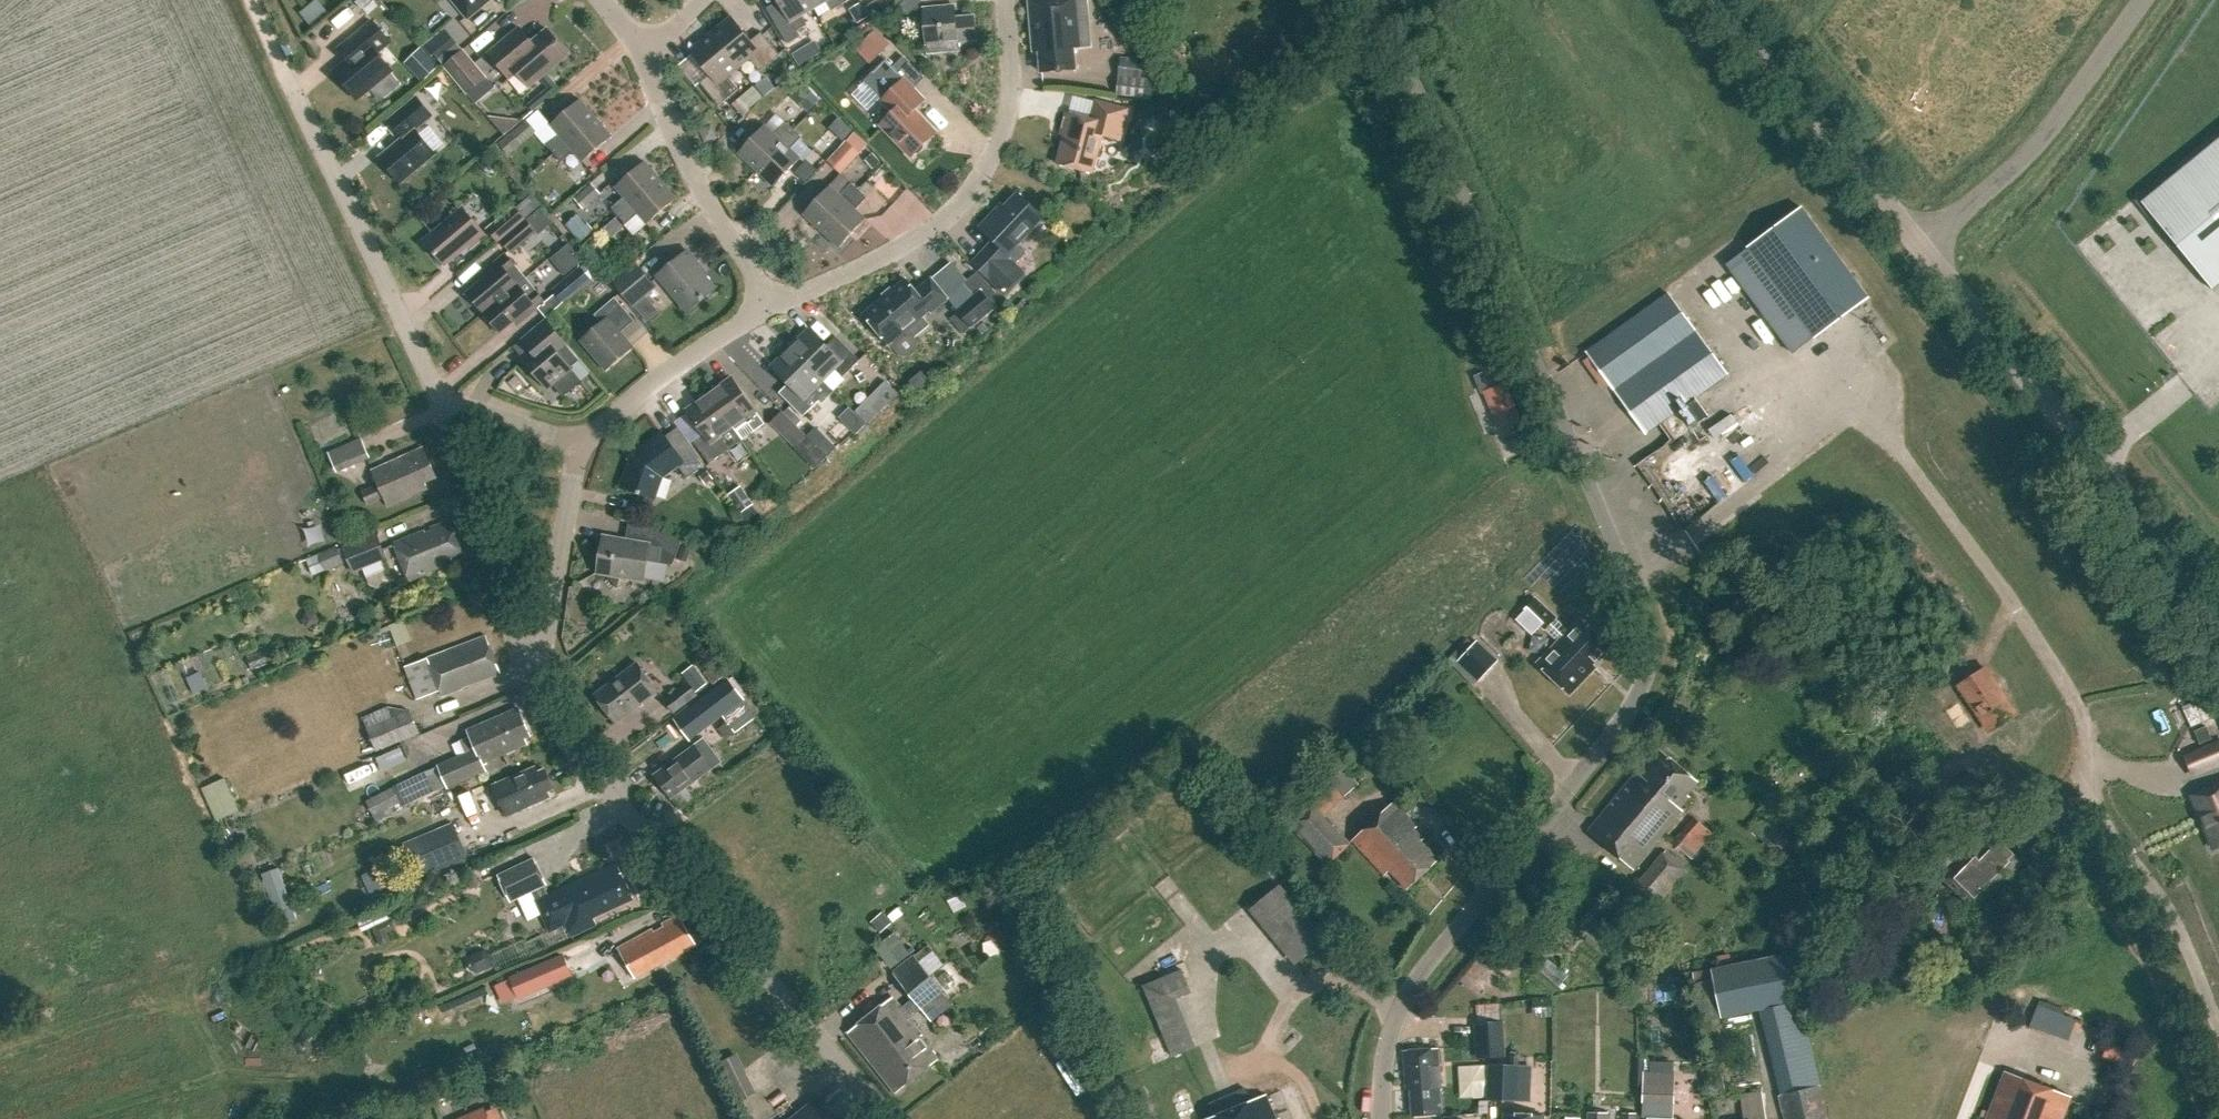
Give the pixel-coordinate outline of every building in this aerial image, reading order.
[(468,16),(488,0),(454,0),(468,16)] [(788,44),(800,36),(797,31),(807,25),(801,14),(813,7),(809,0),(778,0),(782,7),(770,14),(788,44)] [(813,7),(825,0),(831,11),(849,0),(809,0),(813,7)] [(876,0),(867,6),(872,15),(881,10),(876,0)] [(1074,48),(1079,47),(1075,0),(1037,0),(1029,1),(1032,37),(1038,36),(1041,72),(1075,69),(1074,48)] [(861,2),(851,8),(859,22),(869,16),(861,2)] [(305,6),(306,24),(322,23),(321,5),(305,6)] [(927,44),(928,53),(958,51),(958,42),(976,40),(974,15),(948,18),(947,6),(923,8),(926,44),(927,44)] [(711,33),(739,68),(749,59),(760,72),(780,55),(761,32),(751,41),(731,17),(711,33)] [(335,72),(357,98),(392,70),(377,53),(390,42),(372,21),(347,42),(357,54),(335,72)] [(425,42),(422,44),(430,53),(433,51),(443,64),(463,48),(445,26),(425,42)] [(488,53),(510,79),(517,73),(530,87),(569,55),(547,29),(530,42),(521,42),(514,32),(488,53)] [(855,52),(872,67),(891,45),(874,30),(855,52)] [(700,83),(719,106),(739,89),(728,77),(739,68),(711,33),(690,50),(710,74),(700,83)] [(803,47),(792,54),(799,66),(810,59),(803,47)] [(463,51),(444,66),(476,105),(495,89),(463,51)] [(880,125),(911,157),(914,153),(919,152),(922,149),(924,144),(936,132),(914,109),(925,99),(885,59),(864,81),(882,100),(881,101),(893,112),(880,125)] [(1117,89),(1152,93),(1154,76),(1118,73),(1117,89)] [(819,100),(805,86),(794,96),(808,111),(819,100)] [(380,158),(400,183),(435,154),(415,130),(432,116),(418,98),(389,121),(404,138),(380,158)] [(547,146),(554,154),(596,118),(580,100),(551,125),(560,135),(547,146)] [(1128,109),(1095,100),(1090,118),(1066,112),(1060,134),(1064,135),(1057,163),(1093,173),(1103,135),(1120,140),(1128,109)] [(839,117),(829,128),(842,141),(852,130),(839,117)] [(554,154),(561,162),(574,152),(583,162),(612,137),(596,118),(554,154)] [(526,119),(501,140),(512,153),(537,132),(526,119)] [(738,153),(756,170),(794,129),(786,122),(774,134),(764,125),(738,153)] [(756,170),(774,187),(801,158),(790,149),(802,137),(794,129),(756,170)] [(2141,202),(2212,290),(2214,289),(2213,288),(2218,283),(2218,140),(2177,173),(2141,202)] [(848,142),(828,164),(841,176),(861,155),(848,142)] [(872,153),(865,160),(873,168),(880,162),(872,153)] [(612,208),(619,216),(661,180),(645,161),(615,186),(624,197),(612,208)] [(887,174),(877,185),(894,202),(905,192),(887,174)] [(619,216),(626,224),(638,213),(647,224),(677,199),(661,180),(619,216)] [(591,182),(574,198),(583,209),(601,193),(591,182)] [(803,214),(821,230),(859,190),(851,183),(840,195),(830,185),(803,214)] [(821,230),(839,247),(866,219),(856,210),(867,197),(859,190),(821,230)] [(905,190),(876,223),(899,244),(929,211),(905,190)] [(972,262),(1004,293),(1024,271),(1015,262),(1024,252),(1017,245),(1044,217),(1017,192),(997,214),(994,211),(979,226),(993,239),(972,262)] [(487,229),(498,243),(526,220),(515,206),(487,229)] [(487,235),(463,207),(425,239),(435,252),(434,253),(445,266),(469,246),(471,248),(487,235)] [(1748,247),(1726,263),(1793,353),(1815,337),(1868,297),(1801,207),(1748,247)] [(624,228),(616,218),(604,228),(612,237),(624,228)] [(706,273),(687,250),(657,275),(688,312),(715,289),(704,275),(706,273)] [(468,293),(484,313),(518,285),(509,274),(517,267),(506,254),(479,277),(482,281),(468,293)] [(655,287),(636,264),(614,282),(633,305),(655,287)] [(550,290),(561,303),(589,280),(578,267),(550,290)] [(906,279),(863,314),(889,344),(908,328),(915,337),(930,324),(923,316),(930,310),(932,312),(948,299),(932,279),(931,278),(915,290),(906,279)] [(484,313),(501,332),(515,320),(518,324),(546,302),(535,289),(527,295),(518,285),(484,313)] [(981,290),(957,310),(958,311),(971,327),(995,307),(981,290)] [(1669,416),(1682,434),(1708,415),(1696,398),(1728,375),(1668,293),(1587,352),(1646,433),(1669,416)] [(594,315),(601,322),(580,340),(606,371),(634,347),(621,332),(634,320),(615,297),(594,315)] [(958,311),(950,318),(963,334),(971,327),(958,311)] [(523,359),(548,389),(572,369),(558,353),(567,345),(546,320),(522,340),(532,352),(523,359)] [(791,348),(823,380),(834,368),(843,377),(860,360),(836,336),(827,345),(810,329),(791,348)] [(779,392),(803,416),(820,400),(811,391),(823,380),(791,348),(772,367),(788,383),(779,392)] [(1484,390),(1499,426),(1519,418),(1497,365),(1485,370),(1492,387),(1484,390)] [(915,375),(908,381),(918,392),(924,387),(915,375)] [(765,423),(732,378),(710,394),(742,440),(765,423)] [(887,380),(856,410),(868,422),(869,423),(888,405),(900,393),(887,380)] [(693,441),(709,463),(742,440),(710,394),(687,410),(704,433),(693,441)] [(1721,426),(1738,411),(1730,402),(1713,417),(1721,426)] [(771,423),(796,447),(807,436),(782,411),(771,423)] [(678,427),(665,437),(662,433),(634,453),(631,457),(622,486),(637,491),(636,493),(640,494),(640,492),(655,497),(662,476),(678,465),(687,478),(706,465),(678,427)] [(816,428),(807,436),(826,456),(835,448),(816,428)] [(328,447),(338,470),(367,457),(357,435),(328,447)] [(386,499),(390,506),(428,488),(426,483),(438,478),(424,450),(374,474),(378,482),(365,488),(373,505),(386,499)] [(737,479),(725,488),(738,506),(750,497),(737,479)] [(1684,529),(1702,517),(1695,507),(1677,519),(1684,529)] [(617,588),(619,588),(620,577),(644,581),(647,560),(673,565),(682,540),(629,520),(623,539),(604,536),(597,573),(605,574),(617,588)] [(453,562),(451,558),(461,554),(449,524),(398,544),(412,580),(427,574),(427,568),(438,564),(439,568),(453,562)] [(343,545),(353,573),(387,558),(377,532),(343,545)] [(310,557),(316,573),(345,561),(338,545),(310,557)] [(1538,663),(1570,694),(1595,668),(1592,664),(1609,647),(1580,619),(1569,631),(1556,618),(1557,616),(1536,597),(1516,619),(1533,635),(1541,626),(1558,642),(1538,663)] [(441,698),(461,690),(461,689),(491,678),(489,673),(498,670),(485,637),(426,660),(403,669),(416,702),(439,693),(441,698)] [(1458,662),(1478,681),(1497,661),(1478,642),(1458,662)] [(666,700),(676,713),(700,694),(698,691),(709,683),(695,663),(683,672),(690,681),(666,700)] [(659,692),(638,664),(595,696),(617,725),(659,692)] [(1986,668),(1959,686),(1988,730),(2014,712),(1999,690),(2004,686),(2000,679),(1995,682),(1986,668)] [(712,702),(736,734),(759,718),(735,685),(712,702)] [(2183,707),(2191,727),(2218,715),(2218,714),(2211,695),(2183,707)] [(1973,721),(1960,701),(1945,710),(1957,730),(1973,721)] [(363,716),(377,751),(421,733),(411,710),(388,706),(363,716)] [(437,769),(447,791),(485,774),(482,765),(527,746),(525,740),(530,737),(521,716),(518,711),(467,733),(475,752),(437,769)] [(2207,726),(2194,731),(2199,744),(2212,739),(2207,726)] [(2192,777),(2218,766),(2218,740),(2183,754),(2192,777)] [(387,753),(393,767),(405,761),(399,748),(387,753)] [(711,770),(694,748),(656,777),(673,799),(711,770)] [(1658,748),(1588,831),(1634,869),(1682,811),(1680,809),(1689,798),(1687,796),(1699,782),(1658,748)] [(1323,772),(1302,792),(1279,815),(1326,866),(1351,844),(1323,815),(1359,783),(1338,759),(1323,772)] [(545,772),(540,774),(539,770),(495,788),(508,818),(551,800),(548,794),(553,792),(545,772)] [(201,789),(216,821),(238,811),(223,779),(201,789)] [(2191,795),(2213,848),(2218,845),(2218,783),(2191,795)] [(394,788),(376,797),(384,812),(402,803),(394,788)] [(1386,877),(1391,872),(1408,890),(1438,860),(1421,843),(1424,840),(1413,830),(1416,827),(1393,802),(1352,841),(1386,877)] [(1700,845),(1711,832),(1693,817),(1684,829),(1672,842),(1690,857),(1700,845)] [(400,845),(416,881),(466,859),(450,823),(400,845)] [(1913,868),(1934,888),(1943,878),(1975,910),(2022,863),(1993,835),(1979,849),(1976,845),(1971,849),(1950,829),(1913,868)] [(1666,850),(1625,898),(1647,916),(1651,912),(1688,870),(1666,850)] [(568,925),(574,938),(598,927),(595,919),(635,902),(619,866),(588,879),(590,884),(574,891),(571,886),(550,896),(545,884),(548,883),(536,858),(499,875),(510,900),(532,890),(551,932),(568,925)] [(375,898),(401,890),(393,865),(367,873),(375,898)] [(278,868),(261,874),(279,926),(295,921),(278,868)] [(1252,908),(1297,963),(1325,940),(1280,885),(1252,908)] [(374,927),(382,946),(394,941),(390,931),(398,928),(393,918),(374,927)] [(620,950),(635,978),(695,947),(680,918),(620,950)] [(562,955),(511,977),(520,998),(571,976),(562,955)] [(947,996),(913,955),(893,972),(925,1013),(947,996)] [(1549,956),(1539,969),(1558,985),(1569,972),(1549,956)] [(1781,1094),(1778,1095),(1784,1118),(1828,1118),(1799,1002),(1795,1003),(1785,956),(1711,971),(1721,1018),(1760,1010),(1781,1094)] [(1143,986),(1173,1056),(1186,1051),(1162,993),(1187,983),(1182,970),(1143,986)] [(924,1036),(893,998),(848,1034),(896,1095),(939,1061),(921,1039),(924,1036)] [(2029,1025),(2051,1033),(2060,1013),(2037,1004),(2029,1025)] [(1476,1021),(1478,1059),(1503,1057),(1501,1020),(1498,1020),(1498,1012),(1479,1012),(1480,1021),(1476,1021)] [(1727,1037),(1731,1064),(1751,1060),(1747,1033),(1727,1037)] [(1402,1051),(1404,1086),(1411,1085),(1413,1117),(1442,1114),(1439,1074),(1440,1074),(1438,1048),(1402,1051)] [(723,1065),(743,1103),(776,1086),(764,1063),(751,1070),(743,1054),(723,1065)] [(1519,1100),(1520,1064),(1488,1063),(1487,1100),(1513,1101),(1513,1100),(1519,1100)] [(2001,1082),(2001,1081),(1986,1118),(2063,1118),(2071,1096),(2005,1071),(2001,1082)] [(1668,1118),(1673,1118),(1670,1118),(1671,1102),(1674,1102),(1675,1072),(1644,1072),(1643,1101),(1649,1101),(1648,1118),(1668,1118)] [(474,1080),(448,1091),(453,1103),(479,1092),(474,1080)] [(1745,1093),(1746,1114),(1768,1113),(1767,1091),(1745,1093)] [(820,1098),(794,1118),(837,1118),(820,1098)] [(1266,1098),(1216,1118),(1275,1118),(1266,1098)] [(485,1108),(458,1118),(490,1118),(485,1108)] [(1281,1114),(1283,1118),(1297,1118),(1293,1109),(1281,1114)] [(1608,1109),(1588,1109),(1588,1118),(1608,1118),(1608,1109)]
